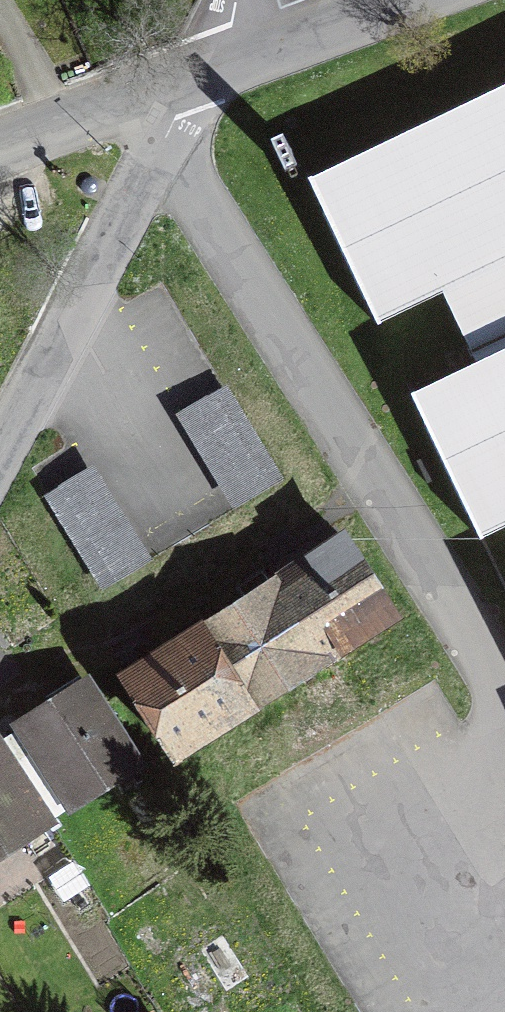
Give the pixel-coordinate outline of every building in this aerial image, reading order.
[(310,184),(371,311),(439,278),(481,366),(413,398),(473,524),(504,509),(504,91),(310,184)] [(179,419),(231,506),(281,475),(228,389),(179,419)] [(47,500),(100,586),(150,556),(96,468),(47,500)] [(344,539),(272,585),(321,661),(393,615),(344,539)] [(247,601),(199,631),(248,708),(321,661),(272,585),(262,570),(237,587),(247,601)] [(176,754),(248,708),(199,631),(127,678),(176,754)] [(30,740),(29,741),(70,805),(138,763),(96,698),(63,719),(55,706),(22,727),(24,729),(30,740)] [(0,744),(0,745),(48,819),(70,805),(29,741),(30,740),(24,729),(0,744)] [(48,819),(0,745),(0,853),(49,820),(48,819)] [(50,874),(61,895),(82,884),(72,863),(50,874)] [(248,976),(222,937),(182,963),(208,1003),(248,976)]
